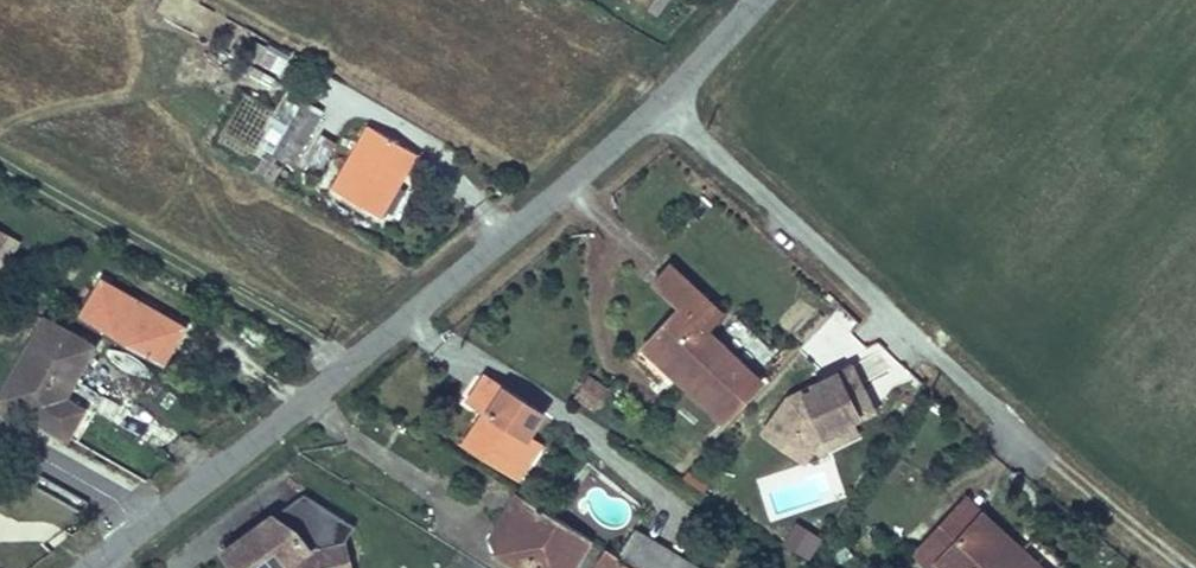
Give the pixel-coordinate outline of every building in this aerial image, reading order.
[(295,63),(262,42),(252,59),(284,80),(295,63)] [(294,164),(327,111),(295,92),(263,145),(294,164)] [(368,127),(337,181),(384,209),(416,154),(368,127)] [(339,145),(326,138),(313,161),(326,168),(339,145)] [(384,209),(337,181),(333,188),(380,216),(384,209)] [(1,274),(18,244),(0,234),(0,273),(1,274)] [(680,309),(650,340),(684,372),(678,378),(681,380),(724,421),(762,381),(708,329),(722,313),(672,266),(653,284),(680,309)] [(102,282),(81,319),(161,366),(171,347),(163,341),(173,322),(102,282)] [(45,320),(0,398),(68,437),(83,410),(63,398),(92,347),(45,320)] [(173,322),(163,341),(171,347),(182,327),(173,322)] [(650,340),(644,346),(678,378),(684,372),(650,340)] [(854,421),(869,414),(858,393),(865,390),(853,364),(788,396),(749,437),(789,475),(816,447),(827,435),(854,421)] [(587,372),(573,396),(594,409),(609,384),(587,372)] [(486,410),(466,443),(519,477),(541,443),(528,435),(541,414),(484,377),(469,400),(486,410)] [(876,411),(865,390),(858,393),(869,414),(876,411)] [(818,452),(859,432),(854,421),(827,435),(816,447),(818,452)] [(513,491),(486,535),(497,550),(512,527),(528,500),(513,491)] [(224,551),(237,567),(351,567),(345,541),(354,525),(304,493),(280,530),(266,520),(255,528),(259,534),(256,540),(254,539),(253,538),(249,538),(246,538),(243,538),(242,538),(240,539),(235,542),(224,551)] [(280,530),(304,493),(266,520),(280,530)] [(966,497),(959,505),(1012,555),(1020,547),(966,497)] [(506,560),(520,567),(573,567),(591,538),(528,500),(512,527),(523,533),(506,560)] [(959,505),(922,545),(946,567),(1042,567),(1020,547),(1012,555),(959,505)] [(497,550),(495,553),(506,560),(523,533),(512,527),(497,550)] [(256,540),(259,534),(255,528),(240,539),(242,538),(243,538),(246,538),(249,538),(253,538),(254,539),(256,540)] [(620,556),(640,567),(681,567),(685,562),(636,531),(620,556)] [(806,542),(791,533),(784,544),(799,553),(806,542)] [(609,550),(597,567),(640,567),(620,556),(609,550)]
